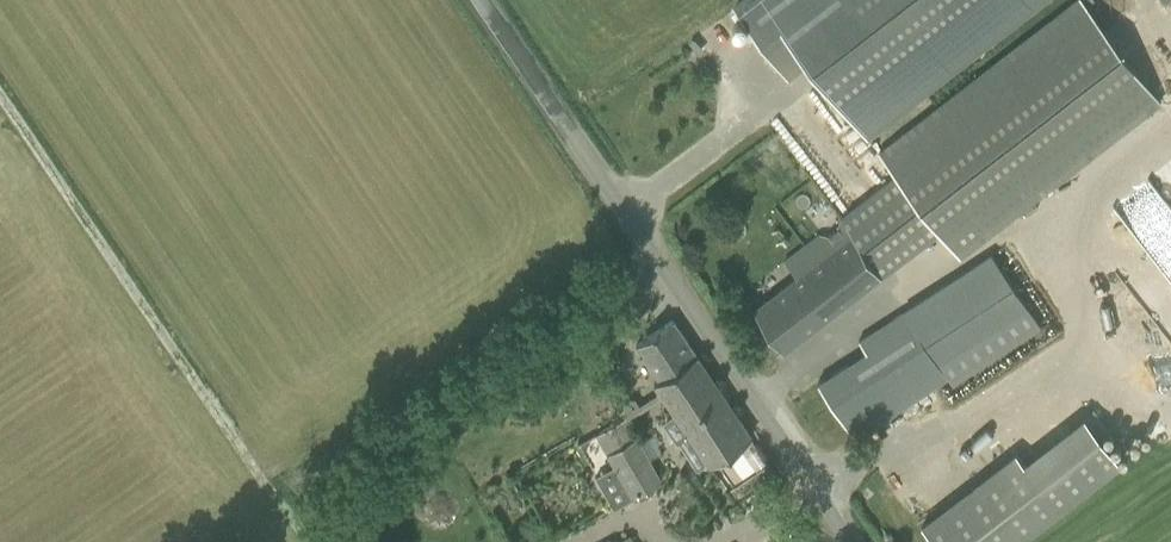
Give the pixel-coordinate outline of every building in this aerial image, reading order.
[(864,135),(1038,0),(746,0),(735,9),(786,76),(807,60),(864,135)] [(960,259),(1162,103),(1082,0),(1075,0),(878,152),(899,180),(845,222),(841,218),(782,264),(794,280),(773,296),(753,310),(783,352),(802,338),(939,233),(960,259)] [(1034,316),(990,255),(859,340),(865,352),(818,383),(854,438),(1034,316)] [(672,319),(635,345),(658,380),(654,383),(709,464),(751,435),(672,319)] [(1145,394),(1157,415),(1170,407),(1170,379),(1145,394)] [(1006,452),(907,522),(922,541),(1013,541),(1112,473),(1072,416),(1011,459),(1006,452)] [(661,480),(627,418),(598,433),(616,465),(595,476),(614,509),(634,498),(633,496),(661,480)]
